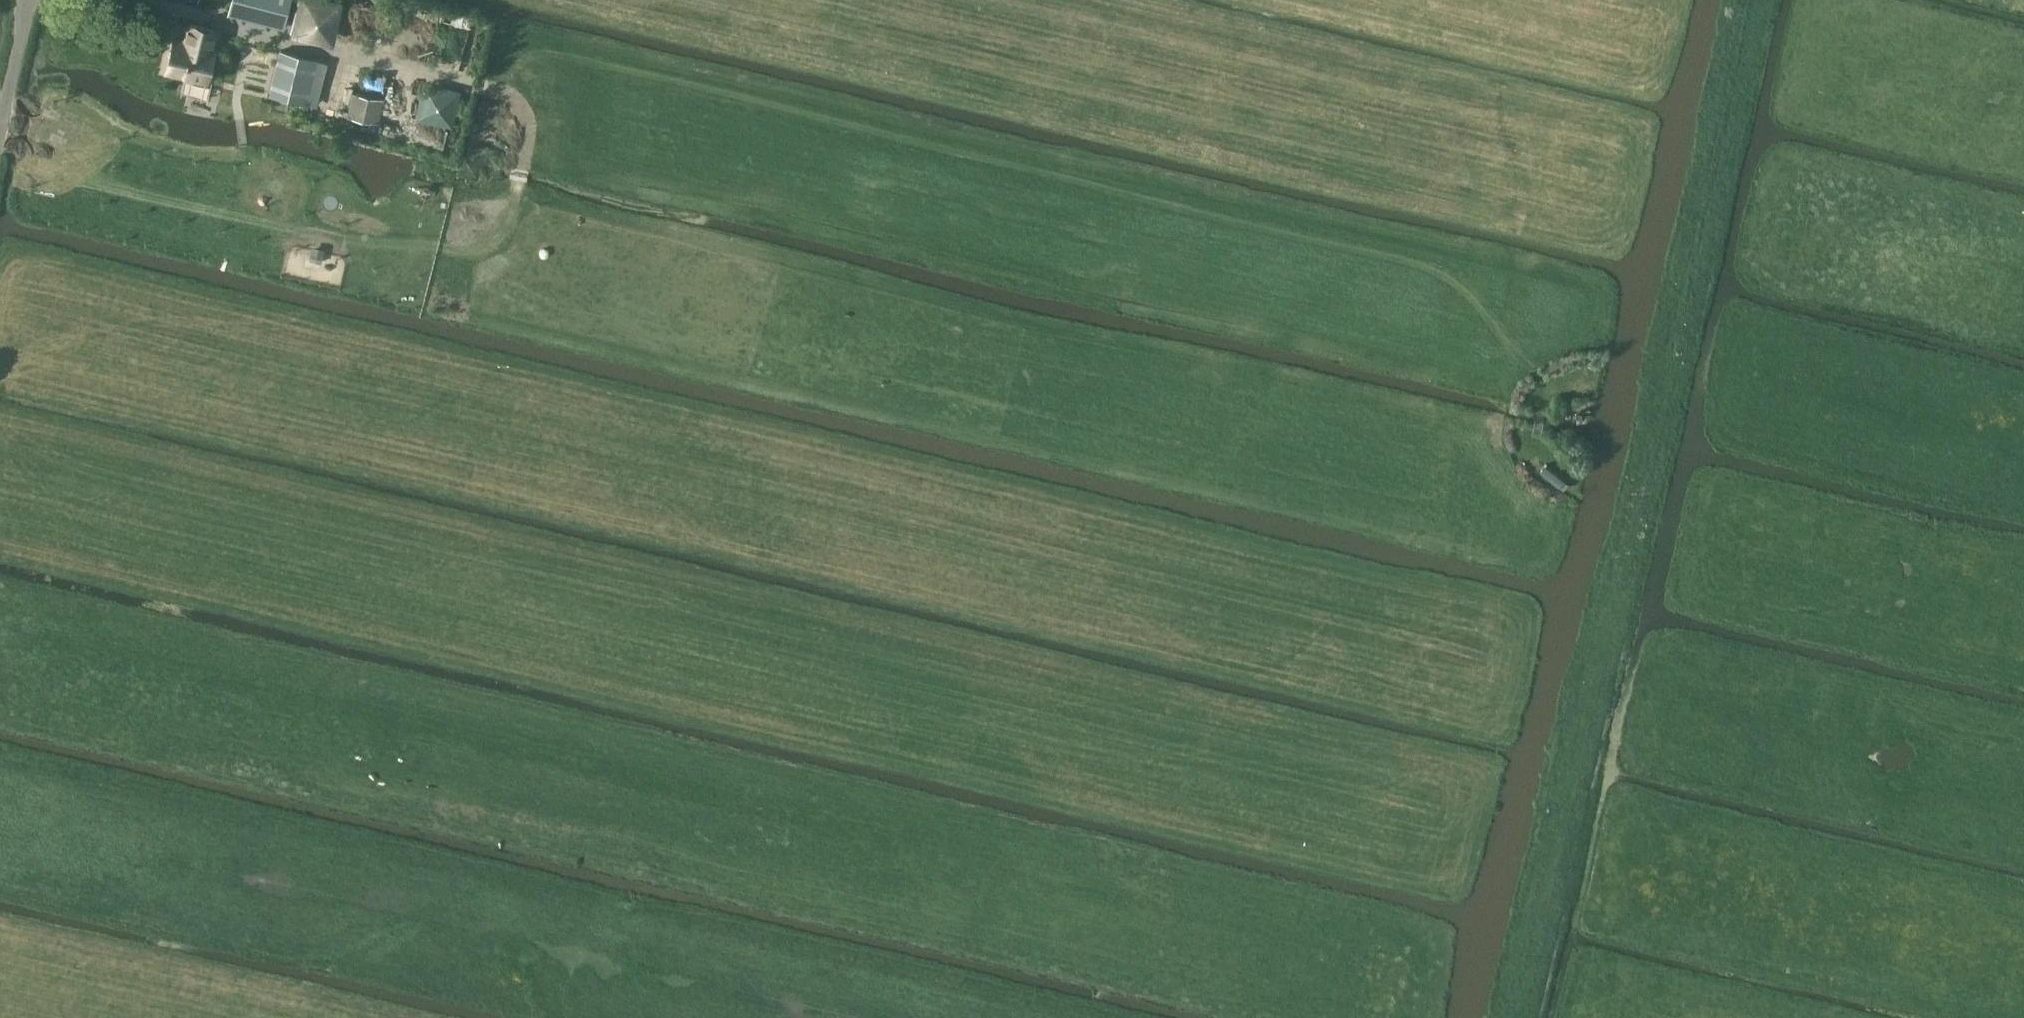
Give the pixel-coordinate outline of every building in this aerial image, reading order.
[(285,25),(291,0),(233,0),(230,11),(285,25)] [(292,27),(334,39),(345,0),(299,0),(292,27)] [(168,69),(207,78),(214,49),(210,48),(215,29),(191,23),(186,42),(175,39),(168,69)] [(304,102),(316,58),(281,49),(270,93),(304,102)] [(454,126),(464,86),(426,77),(417,116),(454,126)] [(382,100),(352,93),(347,116),(377,123),(382,100)] [(269,251),(281,254),(284,240),(272,237),(269,251)]
